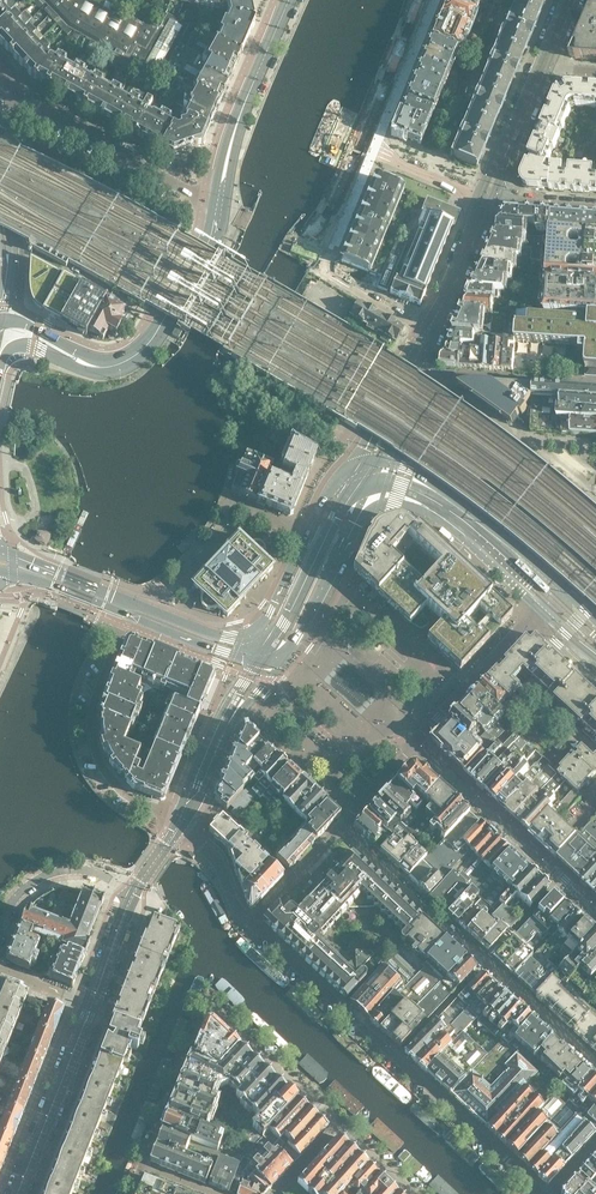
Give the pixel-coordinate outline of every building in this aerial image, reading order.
[(63,8),(76,0),(56,0),(63,8)] [(98,6),(89,0),(76,0),(63,8),(74,20),(86,26),(98,6)] [(114,7),(102,0),(99,6),(111,13),(114,7)] [(226,0),(206,0),(204,8),(215,10),(215,7),(223,9),(224,8),(224,6),(226,0)] [(481,0),(465,0),(462,8),(475,13),(481,0)] [(531,0),(517,0),(513,9),(513,10),(525,14),(531,0)] [(545,0),(531,0),(525,14),(537,19),(544,3),(545,0)] [(254,21),(249,2),(237,5),(236,2),(231,3),(232,6),(228,7),(230,16),(239,19),(242,19),(249,22),(254,21)] [(462,8),(448,2),(442,16),(456,22),(469,27),(475,13),(462,8)] [(111,13),(99,6),(98,6),(86,26),(100,34),(112,13),(111,13)] [(58,17),(48,7),(44,10),(54,21),(58,17)] [(119,17),(122,12),(115,8),(112,13),(119,17)] [(528,42),(534,29),(538,19),(537,19),(525,14),(513,10),(513,9),(509,19),(508,19),(503,32),(499,42),(500,42),(512,47),(524,52),(528,42)] [(590,12),(570,59),(576,59),(595,61),(595,13),(590,12)] [(126,21),(119,17),(112,13),(100,34),(114,42),(126,21)] [(17,27),(22,22),(14,14),(9,19),(5,15),(0,20),(0,43),(3,47),(20,31),(17,27)] [(145,20),(135,14),(131,19),(142,25),(145,21),(145,20)] [(159,79),(159,78),(162,73),(179,43),(188,27),(167,15),(162,24),(159,29),(138,67),(159,79)] [(241,56),(254,25),(254,24),(254,21),(249,22),(242,19),(239,19),(230,16),(231,17),(227,24),(225,23),(220,34),(223,35),(219,44),(241,56)] [(446,46),(456,22),(442,16),(432,40),(446,46)] [(142,25),(131,19),(128,17),(126,21),(114,42),(128,50),(142,25)] [(71,32),(61,21),(58,25),(67,35),(71,32)] [(159,29),(153,25),(145,21),(142,25),(128,50),(123,59),(138,67),(159,29)] [(159,29),(162,24),(156,21),(153,25),(159,29)] [(196,31),(199,26),(191,22),(188,27),(195,31),(196,31)] [(459,51),(469,27),(456,22),(446,46),(459,51)] [(35,47),(31,43),(36,38),(29,30),(24,35),(20,31),(3,47),(18,63),(35,47)] [(219,44),(196,31),(195,31),(179,60),(227,87),(241,56),(219,44)] [(459,51),(446,46),(432,40),(427,52),(454,63),(459,51)] [(89,55),(95,44),(89,41),(85,50),(89,55)] [(494,90),(512,47),(500,42),(493,58),(488,69),(489,69),(482,85),(494,90)] [(39,81),(50,62),(46,58),(50,55),(50,52),(44,46),(39,51),(35,47),(18,63),(31,76),(39,81)] [(513,79),(517,68),(524,52),(512,47),(494,90),(506,95),(512,79),(513,79)] [(449,76),(454,63),(427,52),(422,64),(449,76)] [(54,89),(66,69),(61,67),(64,61),(55,55),(51,61),(50,61),(50,62),(39,81),(54,89)] [(227,87),(179,60),(170,77),(171,78),(197,92),(220,105),(227,87)] [(444,88),(449,76),(422,64),(417,77),(444,88)] [(73,100),(85,80),(80,77),(83,71),(74,66),(70,72),(66,69),(54,89),(73,100)] [(154,77),(144,71),(141,76),(152,81),(154,77)] [(168,83),(171,78),(170,77),(162,73),(159,78),(168,83)] [(92,110),(103,90),(99,88),(102,82),(93,76),(89,82),(85,80),(73,100),(92,110)] [(438,100),(444,88),(417,77),(412,89),(438,100)] [(506,95),(494,90),(482,85),(478,94),(476,99),(500,110),(503,104),(502,104),(506,95)] [(590,108),(591,88),(570,86),(568,86),(567,86),(566,87),(564,88),(563,87),(562,88),(561,88),(560,89),(559,90),(558,91),(557,92),(556,93),(556,94),(548,111),(567,119),(571,110),(568,108),(569,106),(570,105),(571,104),(573,104),(576,103),(576,107),(590,108)] [(111,121),(122,101),(117,98),(121,92),(111,87),(108,93),(103,90),(92,110),(111,121)] [(433,113),(438,100),(412,89),(406,102),(433,113)] [(214,118),(220,105),(197,92),(193,100),(192,98),(181,92),(178,98),(214,118)] [(130,132),(141,111),(136,109),(140,103),(130,97),(127,104),(122,101),(111,121),(130,132)] [(214,118),(178,98),(175,103),(188,110),(190,110),(186,119),(188,120),(208,131),(214,118)] [(498,115),(500,110),(476,99),(473,105),(474,105),(470,114),(482,119),(494,124),(498,115)] [(167,125),(171,119),(166,116),(167,113),(152,105),(152,104),(147,101),(141,111),(130,132),(161,149),(173,128),(167,125)] [(428,124),(433,113),(406,102),(402,113),(415,119),(428,124)] [(554,149),(560,134),(557,133),(560,128),(563,129),(567,119),(548,111),(540,131),(539,132),(538,133),(537,134),(537,135),(538,136),(529,156),(548,164),(552,154),(549,153),(551,148),(554,149)] [(407,139),(415,119),(402,113),(393,133),(407,139)] [(464,163),(482,119),(470,114),(464,130),(463,130),(459,141),(452,158),(464,163)] [(420,143),(428,124),(415,119),(407,139),(420,145),(421,143),(420,143)] [(483,151),(488,140),(487,140),(494,124),(482,119),(464,163),(476,167),(483,151)] [(202,145),(208,131),(188,120),(185,125),(180,127),(181,129),(180,130),(187,151),(202,146),(202,145)] [(187,151),(180,130),(177,131),(173,128),(161,149),(173,156),(187,151)] [(580,192),(582,164),(574,164),(575,159),(576,159),(576,151),(573,150),(570,152),(569,166),(568,165),(567,165),(566,165),(565,165),(564,165),(564,166),(564,163),(551,162),(551,165),(550,183),(547,182),(547,186),(543,189),(580,192)] [(550,183),(551,165),(548,164),(529,156),(522,174),(521,175),(521,176),(521,177),(521,179),(521,180),(522,181),(522,182),(523,183),(523,184),(524,185),(525,186),(526,187),(527,187),(528,188),(530,188),(543,189),(547,186),(547,182),(550,183)] [(595,167),(594,168),(594,165),(582,164),(580,192),(595,193),(595,167)] [(396,202),(402,188),(375,177),(369,191),(396,202)] [(390,216),(396,202),(369,191),(364,205),(390,216)] [(425,292),(453,225),(459,211),(428,199),(422,213),(423,213),(418,225),(420,226),(418,232),(420,232),(416,243),(414,242),(409,252),(414,254),(410,265),(405,263),(403,269),(407,271),(402,282),(395,279),(389,293),(398,297),(411,302),(420,305),(426,292),(425,292)] [(385,230),(390,216),(364,205),(358,219),(385,230)] [(537,224),(538,212),(509,210),(506,212),(502,222),(529,223),(537,224)] [(551,230),(552,213),(538,212),(537,224),(537,231),(551,232),(551,230)] [(564,231),(565,214),(552,213),(551,230),(564,231)] [(577,232),(578,215),(565,214),(564,231),(577,232)] [(590,233),(591,216),(578,215),(577,232),(590,233)] [(379,244),(385,230),(358,219),(352,233),(379,244)] [(529,229),(529,223),(502,222),(497,233),(525,235),(526,229),(529,229)] [(564,231),(551,230),(551,232),(546,280),(595,283),(595,233),(590,233),(577,232),(564,231)] [(373,258),(379,244),(352,233),(346,247),(373,258)] [(525,246),(525,235),(497,233),(492,245),(520,246),(525,246)] [(386,291),(405,245),(397,241),(381,277),(377,288),(386,291)] [(520,257),(520,246),(492,245),(487,256),(516,257),(520,257)] [(368,271),(373,258),(346,247),(341,260),(368,271)] [(515,270),(516,257),(487,256),(482,267),(510,269),(515,270)] [(117,307),(95,294),(96,291),(65,273),(63,276),(31,258),(31,259),(30,259),(30,266),(29,277),(29,285),(29,286),(29,288),(29,291),(30,293),(31,296),(32,300),(33,302),(34,304),(35,306),(37,307),(39,308),(40,309),(43,311),(42,311),(86,336),(88,332),(103,340),(108,330),(116,334),(121,324),(118,322),(124,313),(117,308),(117,307)] [(341,260),(337,269),(345,273),(360,281),(363,282),(377,288),(381,277),(368,271),(341,260)] [(509,281),(510,269),(482,267),(477,278),(506,281),(509,281)] [(505,292),(506,281),(477,278),(473,289),(502,291),(505,292)] [(546,280),(530,278),(529,294),(538,295),(537,311),(590,315),(595,315),(595,283),(546,280)] [(498,302),(499,293),(502,294),(502,291),(473,289),(469,297),(478,298),(478,301),(493,301),(498,302)] [(492,313),(493,301),(478,301),(478,298),(469,297),(463,311),(492,313)] [(371,331),(381,315),(358,302),(349,316),(367,326),(366,328),(371,331)] [(516,327),(517,318),(492,313),(463,311),(454,332),(483,335),(493,336),(505,336),(505,326),(516,327)] [(395,343),(403,329),(381,315),(371,331),(376,334),(377,332),(395,343)] [(590,315),(590,321),(517,316),(517,318),(516,327),(515,342),(581,346),(580,352),(587,353),(585,377),(595,377),(595,315),(590,315)] [(178,338),(183,329),(177,325),(172,334),(178,338)] [(513,372),(515,342),(516,327),(505,326),(505,336),(504,343),(502,371),(513,372)] [(482,342),(482,338),(483,335),(454,332),(450,343),(470,344),(482,345),(482,342)] [(490,370),(492,342),(482,342),(482,345),(480,369),(490,370)] [(502,371),(504,343),(492,342),(490,370),(502,371)] [(461,350),(462,344),(450,343),(445,354),(461,355),(461,350)] [(480,369),(482,345),(470,344),(470,350),(469,368),(480,369)] [(469,368),(470,350),(461,350),(461,355),(460,368),(469,368)] [(460,368),(461,355),(445,354),(440,366),(460,368)] [(482,437),(458,419),(467,408),(463,405),(423,456),(412,448),(413,444),(424,425),(421,423),(435,388),(438,390),(438,389),(445,394),(446,393),(432,384),(432,385),(406,445),(416,462),(421,465),(422,464),(447,481),(482,437)] [(526,406),(532,397),(534,387),(533,387),(485,384),(481,384),(477,384),(472,384),(467,385),(464,386),(460,386),(466,391),(465,393),(504,420),(505,418),(513,424),(520,413),(523,415),(528,408),(526,406)] [(566,388),(534,386),(534,387),(532,397),(595,401),(595,390),(566,388)] [(532,397),(531,417),(595,421),(595,401),(532,397)] [(531,417),(531,432),(595,436),(595,421),(531,417)] [(501,469),(520,445),(502,432),(495,427),(476,451),(501,469)] [(317,454),(284,434),(277,452),(286,456),(311,466),(317,454)] [(528,491),(547,467),(523,448),(504,472),(528,491)] [(475,502),(501,469),(476,451),(451,484),(475,502)] [(257,503),(269,476),(273,464),(247,453),(241,468),(239,467),(236,468),(235,471),(237,474),(238,474),(231,491),(239,494),(238,495),(257,503)] [(306,479),(311,466),(286,456),(281,469),(285,471),(294,474),(306,479)] [(544,527),(574,489),(551,469),(521,507),(544,527)] [(279,512),(294,474),(285,471),(281,481),(270,508),(279,512)] [(503,523),(528,491),(504,472),(479,504),(503,523)] [(292,515),(306,479),(294,474),(279,512),(289,516),(292,515)] [(270,508),(281,481),(269,476),(257,503),(270,508)] [(577,492),(547,529),(579,556),(580,556),(595,538),(595,508),(577,492)] [(544,527),(521,507),(506,526),(530,545),(544,527)] [(358,579),(359,579),(408,625),(409,625),(410,625),(426,608),(441,623),(426,640),(425,641),(426,641),(459,672),(460,672),(461,672),(513,616),(513,615),(513,614),(476,580),(475,580),(474,580),(470,576),(470,575),(469,575),(468,576),(461,583),(458,580),(465,572),(466,571),(466,570),(465,570),(430,537),(429,537),(424,533),(412,523),(410,522),(408,521),(405,520),(403,520),(401,519),(398,519),(396,519),(394,519),(392,520),(382,523),(381,524),(358,578),(358,579)] [(579,556),(547,529),(533,548),(553,565),(552,566),(563,575),(564,575),(565,576),(580,559),(579,558),(580,557),(580,556),(579,556)] [(48,540),(49,536),(42,534),(40,534),(38,534),(37,538),(35,541),(36,542),(38,543),(45,546),(47,543),(48,540)] [(262,580),(273,568),(263,559),(264,558),(264,557),(264,556),(265,556),(265,555),(265,554),(265,552),(265,551),(265,550),(264,549),(264,548),(263,547),(262,546),(261,545),(259,544),(258,544),(257,544),(256,543),(254,544),(252,544),(251,545),(249,546),(239,537),(228,548),(226,550),(226,549),(205,572),(204,573),(204,574),(193,586),(203,595),(202,596),(202,597),(202,598),(201,599),(201,600),(201,601),(201,602),(201,603),(202,604),(202,605),(203,606),(204,608),(205,609),(207,610),(209,610),(211,610),(212,610),(213,610),(214,610),(216,609),(217,608),(227,617),(238,605),(240,604),(261,582),(262,580)] [(586,594),(586,595),(586,596),(587,597),(588,597),(595,605),(595,583),(586,594)] [(352,607),(349,611),(355,616),(358,611),(352,607)] [(349,619),(346,623),(353,629),(356,626),(349,619)] [(362,630),(357,636),(364,642),(369,637),(362,630)] [(578,676),(578,675),(574,671),(573,672),(555,655),(556,654),(552,650),(551,651),(547,647),(547,646),(538,637),(532,643),(528,638),(499,669),(510,680),(513,678),(515,680),(527,668),(535,676),(529,682),(548,699),(554,693),(562,701),(556,707),(575,724),(581,718),(589,726),(583,732),(595,744),(595,693),(578,676)] [(132,670),(142,645),(131,641),(127,643),(118,664),(132,670)] [(141,683),(155,651),(142,645),(132,670),(128,680),(128,681),(140,686),(141,683)] [(165,687),(177,660),(155,651),(141,683),(152,688),(154,683),(161,686),(159,690),(164,693),(166,688),(165,687)] [(177,692),(188,665),(177,660),(165,687),(166,688),(177,692)] [(128,680),(132,670),(118,664),(114,675),(128,680)] [(189,697),(201,670),(188,665),(177,692),(181,694),(182,694),(189,697)] [(515,680),(513,678),(510,680),(499,669),(490,680),(509,698),(509,697),(511,699),(517,692),(523,697),(528,692),(515,680)] [(200,713),(214,678),(212,674),(201,670),(189,697),(182,694),(181,697),(184,698),(181,705),(200,713)] [(137,694),(140,686),(128,681),(128,680),(114,675),(109,688),(139,700),(141,696),(137,694)] [(519,708),(508,698),(509,698),(490,680),(490,679),(481,689),(505,713),(510,718),(519,708)] [(136,708),(139,700),(109,688),(104,701),(139,716),(141,711),(136,708)] [(505,713),(481,689),(480,689),(471,699),(492,719),(497,724),(505,713)] [(492,719),(471,699),(471,700),(461,710),(482,729),(492,719)] [(133,731),(139,716),(104,701),(104,702),(101,708),(104,709),(101,717),(101,718),(129,729),(133,731)] [(195,724),(200,713),(181,705),(173,701),(171,707),(166,705),(165,710),(169,712),(169,713),(195,724)] [(482,729),(461,710),(452,720),(471,737),(474,733),(480,739),(486,733),(482,729)] [(195,724),(169,713),(164,724),(190,735),(195,724)] [(124,742),(129,729),(101,718),(101,733),(124,742)] [(464,770),(492,739),(486,733),(480,739),(476,743),(471,737),(452,720),(437,735),(433,740),(438,745),(438,746),(456,762),(457,763),(459,766),(461,767),(464,770)] [(186,746),(190,735),(164,724),(162,729),(156,726),(154,732),(160,735),(186,746)] [(498,737),(504,731),(498,725),(492,732),(498,737)] [(245,753),(258,739),(247,729),(244,730),(237,746),(245,753)] [(110,761),(117,743),(122,746),(124,742),(101,733),(102,740),(100,740),(102,749),(104,756),(107,755),(110,761)] [(558,751),(570,739),(565,734),(553,746),(558,751)] [(181,757),(186,746),(160,735),(155,746),(181,757)] [(527,744),(520,738),(515,744),(522,751),(524,748),(527,744)] [(253,761),(266,747),(258,739),(245,753),(253,761)] [(471,776),(499,746),(492,739),(464,770),(471,776)] [(118,774),(129,748),(122,746),(117,743),(110,761),(110,762),(108,764),(113,771),(115,769),(118,774)] [(535,751),(527,744),(524,748),(531,755),(535,751)] [(591,752),(583,744),(577,750),(579,752),(576,755),(595,773),(595,757),(591,752)] [(478,783),(497,763),(493,759),(504,748),(500,745),(499,746),(471,776),(478,783)] [(181,757),(155,746),(151,757),(177,768),(181,757)] [(253,761),(245,753),(237,746),(231,760),(243,771),(243,770),(253,761)] [(253,780),(276,756),(266,747),(253,761),(243,770),(253,780)] [(135,766),(137,760),(140,753),(129,748),(118,774),(127,783),(135,766)] [(144,763),(147,756),(140,753),(137,760),(144,763)] [(511,777),(508,774),(512,769),(515,772),(526,760),(519,753),(510,763),(485,790),(493,797),(511,777)] [(595,773),(576,755),(572,759),(570,757),(560,768),(563,770),(558,774),(566,781),(572,787),(574,789),(578,793),(585,785),(587,787),(591,782),(590,780),(595,773)] [(264,792),(289,767),(276,756),(253,780),(243,790),(235,799),(226,809),(227,810),(232,804),(235,807),(231,813),(237,818),(256,794),(260,798),(262,796),(261,796),(256,791),(259,787),(264,792)] [(485,790),(510,763),(503,756),(497,763),(478,783),(485,790)] [(172,779),(177,768),(151,757),(146,768),(172,779)] [(507,810),(543,772),(544,770),(549,765),(542,758),(531,770),(500,803),(507,810)] [(253,780),(243,770),(243,771),(231,760),(225,774),(243,790),(253,780)] [(420,805),(438,785),(415,765),(410,765),(395,781),(396,781),(420,805)] [(142,779),(142,777),(136,775),(139,768),(135,766),(127,783),(126,784),(133,791),(134,789),(138,791),(142,780),(142,779)] [(500,803),(531,770),(528,766),(515,780),(511,777),(493,797),(500,803)] [(275,807),(282,801),(302,780),(289,767),(264,792),(261,796),(262,796),(275,807)] [(168,790),(172,779),(146,768),(142,777),(142,779),(142,780),(168,790)] [(517,820),(553,780),(558,774),(556,772),(550,778),(543,772),(507,810),(517,820)] [(243,790),(225,774),(220,786),(235,799),(243,790)] [(524,826),(550,798),(547,794),(548,791),(551,788),(556,792),(562,785),(566,781),(558,774),(553,780),(517,820),(524,826)] [(164,799),(168,790),(142,780),(138,791),(160,800),(164,799)] [(294,812),(315,791),(302,780),(282,801),(294,812)] [(420,805),(396,781),(386,792),(405,810),(409,806),(415,812),(421,805),(420,805)] [(572,787),(566,781),(562,785),(568,791),(572,787)] [(426,833),(455,800),(438,785),(420,805),(421,805),(415,812),(412,816),(415,820),(407,829),(412,835),(418,840),(419,841),(426,833)] [(235,799),(220,786),(215,800),(226,809),(235,799)] [(532,831),(531,832),(532,833),(541,842),(545,845),(546,846),(558,858),(559,859),(581,879),(595,863),(595,818),(580,835),(578,836),(560,820),(582,796),(578,793),(574,789),(561,803),(559,802),(550,811),(532,831)] [(306,824),(327,803),(315,791),(294,812),(306,824)] [(412,816),(405,810),(386,792),(377,802),(406,830),(407,829),(415,820),(412,816)] [(532,831),(550,811),(547,808),(550,804),(552,804),(556,799),(554,797),(556,795),(554,793),(550,798),(524,826),(531,832),(532,831)] [(443,827),(462,806),(455,800),(426,833),(429,835),(436,828),(440,831),(443,827)] [(418,840),(412,835),(407,829),(406,830),(377,802),(368,812),(393,835),(395,837),(390,841),(390,842),(380,852),(398,868),(408,858),(410,856),(414,853),(416,856),(418,854),(424,847),(417,841),(418,840)] [(316,840),(340,815),(327,803),(306,824),(303,828),(316,840)] [(444,840),(469,813),(462,806),(443,827),(446,829),(440,836),(444,840)] [(393,835),(368,812),(367,812),(362,818),(379,835),(383,831),(391,837),(393,835)] [(460,842),(479,822),(469,813),(444,840),(443,842),(447,845),(454,837),(459,842),(460,842)] [(268,861),(256,849),(253,852),(244,843),(246,840),(222,817),(209,831),(214,836),(214,837),(218,841),(219,841),(228,849),(227,850),(229,856),(230,856),(235,869),(234,870),(236,876),(237,876),(242,890),(253,878),(268,861)] [(379,835),(362,818),(353,827),(374,846),(378,850),(391,837),(383,831),(379,835)] [(463,873),(467,868),(495,837),(479,822),(460,842),(459,842),(451,850),(452,851),(442,861),(446,865),(439,872),(446,879),(430,898),(447,915),(472,889),(475,885),(473,882),(475,880),(468,873),(466,876),(463,873)] [(289,869),(316,840),(303,828),(276,857),(289,869)] [(446,865),(442,861),(452,851),(451,850),(459,842),(454,837),(447,845),(443,842),(439,845),(431,854),(430,853),(424,859),(420,865),(408,877),(418,887),(432,872),(436,869),(439,872),(446,865)] [(476,872),(502,844),(495,837),(467,868),(474,874),(476,872)] [(431,854),(439,845),(432,839),(424,848),(430,853),(431,854)] [(486,876),(509,851),(502,844),(476,872),(478,874),(479,872),(485,877),(486,876)] [(424,859),(430,853),(424,848),(424,847),(418,854),(424,859)] [(315,939),(346,906),(357,906),(356,895),(360,891),(366,896),(366,901),(371,901),(373,903),(373,907),(378,907),(380,909),(380,914),(385,913),(387,915),(387,920),(392,920),(394,922),(394,926),(398,926),(400,928),(401,933),(402,934),(401,936),(400,937),(400,938),(400,939),(400,940),(401,941),(402,941),(403,942),(404,942),(405,942),(406,941),(413,933),(410,930),(422,918),(381,879),(353,853),(352,852),(349,855),(344,850),(338,856),(330,849),(308,873),(312,876),(299,890),(295,887),(286,897),(290,900),(287,902),(284,899),(264,920),(263,921),(346,999),(383,959),(378,955),(378,951),(355,952),(356,973),(354,975),(315,939)] [(500,901),(529,869),(509,851),(486,876),(489,879),(491,877),(494,880),(495,879),(504,888),(496,897),(500,901)] [(424,859),(418,854),(416,856),(414,853),(410,856),(420,865),(424,859)] [(408,877),(420,865),(410,856),(408,858),(398,868),(408,877)] [(268,891),(283,875),(268,861),(253,878),(268,891)] [(595,876),(595,863),(581,879),(587,886),(595,876)] [(520,898),(539,878),(529,869),(500,901),(499,901),(503,905),(504,906),(515,894),(520,898)] [(428,896),(441,881),(432,872),(418,887),(428,896)] [(595,892),(595,876),(587,886),(595,893),(595,892)] [(251,910),(268,891),(253,878),(242,890),(248,907),(251,910)] [(530,908),(549,888),(539,878),(520,898),(530,908)] [(472,909),(468,905),(477,895),(472,889),(447,915),(458,924),(472,909)] [(87,942),(104,899),(83,890),(69,926),(27,910),(26,912),(21,923),(22,923),(21,925),(21,926),(33,931),(32,935),(68,949),(85,956),(90,943),(87,942)] [(549,919),(564,902),(554,893),(537,911),(544,918),(546,916),(549,919)] [(519,920),(509,911),(520,898),(515,894),(504,906),(503,905),(491,918),(500,926),(507,933),(519,920)] [(465,932),(482,913),(489,906),(481,899),(472,909),(458,924),(465,932)] [(547,942),(574,912),(564,902),(549,919),(542,927),(532,917),(526,923),(537,933),(547,942)] [(549,919),(546,916),(544,918),(537,911),(532,917),(542,927),(549,919)] [(567,940),(585,921),(581,918),(574,912),(547,942),(538,952),(548,962),(558,952),(560,949),(556,945),(563,937),(567,940)] [(482,947),(500,926),(491,918),(487,914),(482,913),(465,932),(482,947)] [(166,962),(180,928),(152,917),(147,930),(145,934),(138,951),(166,962)] [(426,959),(445,939),(438,932),(432,927),(425,920),(413,933),(406,941),(408,943),(414,942),(417,938),(420,941),(416,944),(420,948),(417,951),(426,959)] [(567,960),(595,930),(585,921),(567,940),(560,949),(558,952),(567,960)] [(537,933),(526,923),(521,929),(532,939),(537,933)] [(30,939),(32,935),(33,931),(21,926),(20,926),(15,939),(38,948),(40,943),(30,939)] [(488,953),(507,933),(500,926),(482,947),(488,953)] [(532,939),(521,929),(515,935),(527,945),(529,943),(532,939)] [(595,950),(595,931),(595,930),(567,960),(558,970),(569,981),(571,979),(595,950)] [(533,957),(527,952),(532,946),(529,943),(527,945),(515,935),(511,940),(494,958),(514,977),(533,957)] [(236,939),(235,941),(234,943),(235,944),(235,946),(237,948),(272,980),(274,982),(276,983),(280,985),(283,985),(287,986),(286,982),(285,979),(283,975),(281,973),(280,972),(244,940),(242,938),(240,938),(239,938),(237,938),(236,939)] [(35,954),(38,948),(15,939),(11,950),(37,960),(39,956),(35,954)] [(442,983),(466,958),(445,939),(426,959),(421,964),(442,983)] [(76,976),(85,956),(68,949),(66,954),(61,951),(56,963),(52,962),(50,966),(76,976)] [(37,960),(11,950),(7,961),(29,970),(32,963),(35,965),(37,960)] [(571,979),(586,993),(595,983),(595,981),(592,977),(595,973),(595,950),(571,979)] [(153,996),(166,962),(138,951),(134,963),(132,967),(125,985),(153,996)] [(534,995),(556,973),(558,970),(552,965),(548,962),(538,952),(533,957),(514,977),(534,995)] [(452,993),(442,983),(421,964),(417,969),(420,972),(418,974),(415,977),(412,974),(409,971),(405,968),(402,965),(399,962),(395,959),(392,956),(382,966),(402,984),(393,994),(404,1003),(424,1022),(452,993)] [(452,993),(476,968),(466,958),(442,983),(452,993)] [(76,976),(50,966),(48,970),(52,972),(50,978),(72,987),(76,976)] [(369,1020),(393,994),(402,984),(382,966),(349,1002),(369,1020)] [(475,998),(490,981),(481,972),(465,989),(475,998)] [(562,988),(567,983),(556,973),(534,995),(595,1052),(595,1020),(562,988)] [(212,982),(212,983),(212,984),(212,985),(212,986),(213,987),(213,988),(234,1007),(238,1008),(244,1002),(243,997),(222,978),(221,978),(220,977),(219,977),(218,977),(217,977),(216,977),(215,978),(214,978),(213,979),(212,980),(212,981),(212,982)] [(183,1015),(190,1018),(205,983),(198,980),(183,1015)] [(486,1010),(502,992),(490,981),(475,998),(465,989),(457,998),(466,1007),(466,1008),(476,1018),(477,1019),(481,1014),(486,1010)] [(28,994),(0,983),(0,999),(23,1008),(28,994)] [(140,1030),(150,1004),(153,996),(125,985),(118,1002),(117,1006),(116,1006),(111,1019),(114,1020),(140,1030)] [(482,1041),(490,1033),(495,1038),(497,1035),(504,1028),(508,1023),(521,1010),(502,992),(486,1010),(489,1012),(484,1017),(481,1014),(477,1019),(476,1018),(474,1019),(467,1027),(482,1041)] [(380,1030),(404,1003),(393,994),(369,1020),(374,1025),(380,1030)] [(445,1030),(464,1010),(466,1008),(466,1007),(457,998),(435,1021),(445,1030)] [(23,1008),(0,999),(0,1014),(18,1021),(23,1008)] [(55,1031),(63,1009),(48,1002),(37,1028),(53,1035),(55,1031)] [(399,1049),(424,1022),(404,1003),(380,1030),(399,1049)] [(465,1029),(467,1027),(474,1019),(464,1010),(445,1030),(415,1063),(425,1072),(465,1029)] [(518,1032),(531,1019),(521,1010),(508,1023),(518,1032)] [(18,1021),(0,1014),(0,1029),(12,1034),(18,1021)] [(517,1055),(541,1028),(531,1019),(518,1032),(514,1037),(507,1044),(506,1046),(517,1055)] [(138,1045),(141,1038),(137,1036),(140,1030),(114,1020),(108,1034),(107,1038),(105,1036),(104,1036),(97,1054),(136,1069),(139,1061),(129,1054),(131,1048),(137,1051),(139,1046),(138,1045)] [(264,1068),(213,1021),(206,1021),(191,1057),(179,1086),(208,1098),(214,1083),(224,1087),(231,1079),(243,1090),(264,1068)] [(415,1063),(445,1030),(435,1021),(405,1054),(415,1063)] [(43,1061),(53,1035),(37,1028),(27,1054),(43,1061)] [(514,1037),(504,1028),(497,1035),(507,1044),(514,1037)] [(535,1056),(552,1038),(541,1028),(517,1055),(527,1065),(535,1056)] [(12,1034),(0,1029),(0,1044),(7,1046),(12,1034)] [(450,1095),(499,1042),(496,1039),(485,1050),(484,1049),(482,1052),(479,1050),(484,1045),(465,1029),(425,1072),(426,1073),(427,1074),(427,1073),(434,1079),(435,1080),(434,1081),(435,1082),(436,1081),(440,1085),(439,1085),(441,1086),(442,1087),(448,1092),(448,1093),(450,1094),(450,1095)] [(280,1035),(275,1041),(293,1057),(295,1058),(296,1059),(297,1060),(299,1059),(300,1059),(300,1058),(301,1058),(301,1056),(300,1055),(299,1053),(298,1051),(280,1035)] [(581,1066),(553,1038),(552,1038),(535,1056),(545,1065),(538,1072),(549,1083),(556,1075),(564,1084),(565,1083),(581,1066)] [(456,1100),(480,1123),(481,1122),(486,1127),(486,1128),(533,1078),(537,1073),(527,1065),(517,1055),(506,1046),(500,1040),(499,1042),(450,1095),(456,1100)] [(39,1071),(43,1061),(27,1054),(17,1080),(33,1086),(39,1071)] [(123,1102),(136,1069),(97,1054),(91,1070),(85,1087),(123,1102)] [(308,1054),(298,1065),(317,1084),(318,1084),(320,1084),(321,1084),(322,1084),(323,1083),(324,1083),(325,1082),(326,1082),(327,1081),(327,1080),(328,1079),(328,1077),(328,1076),(328,1075),(328,1074),(328,1073),(308,1054)] [(373,1066),(374,1069),(375,1070),(377,1073),(380,1076),(411,1105),(417,1099),(385,1070),(382,1068),(379,1066),(378,1065),(375,1065),(374,1065),(373,1066)] [(575,1092),(591,1075),(581,1066),(565,1083),(575,1092)] [(261,1118),(287,1090),(264,1068),(243,1090),(237,1096),(261,1118)] [(595,1090),(595,1080),(591,1075),(575,1092),(568,1101),(573,1105),(576,1108),(578,1110),(585,1102),(595,1090)] [(507,1147),(553,1096),(533,1078),(486,1128),(507,1147)] [(334,1079),(324,1090),(354,1118),(364,1107),(334,1079)] [(23,1112),(33,1086),(17,1080),(7,1106),(23,1112)] [(217,1102),(208,1098),(179,1086),(167,1116),(205,1131),(217,1102)] [(95,1172),(123,1102),(85,1087),(79,1102),(76,1108),(66,1134),(57,1156),(83,1166),(83,1167),(95,1172)] [(263,1137),(268,1131),(297,1100),(287,1090),(261,1118),(237,1144),(247,1154),(263,1137)] [(585,1102),(590,1107),(593,1103),(595,1106),(595,1090),(585,1102)] [(517,1156),(563,1106),(553,1096),(507,1147),(516,1156),(517,1156)] [(283,1135),(307,1109),(297,1100),(268,1131),(279,1141),(280,1140),(284,1136),(283,1135)] [(155,1106),(145,1102),(131,1138),(141,1142),(155,1106)] [(595,1111),(593,1110),(590,1112),(588,1109),(590,1107),(585,1102),(578,1110),(579,1111),(595,1126),(595,1112),(595,1111)] [(579,1111),(578,1113),(574,1110),(576,1108),(573,1105),(568,1110),(575,1117),(584,1124),(595,1134),(595,1132),(595,1126),(579,1111)] [(23,1112),(7,1106),(0,1123),(0,1133),(13,1138),(23,1112)] [(575,1117),(568,1110),(563,1106),(517,1156),(529,1167),(575,1117)] [(290,1149),(318,1119),(307,1109),(283,1135),(284,1136),(280,1140),(290,1149)] [(237,1144),(205,1131),(167,1116),(161,1129),(221,1153),(241,1161),(241,1160),(247,1154),(237,1144)] [(553,1158),(560,1150),(572,1138),(584,1124),(575,1117),(529,1167),(537,1175),(553,1158)] [(376,1118),(366,1129),(393,1153),(403,1142),(376,1118)] [(300,1158),(328,1128),(318,1119),(290,1149),(280,1140),(279,1141),(273,1147),(292,1166),(300,1158)] [(582,1147),(595,1134),(584,1124),(572,1138),(582,1147)] [(205,1184),(211,1168),(184,1157),(189,1144),(194,1146),(194,1148),(203,1152),(203,1151),(219,1157),(221,1153),(161,1129),(156,1145),(150,1161),(205,1184)] [(13,1138),(0,1133),(0,1163),(3,1164),(13,1138)] [(292,1166),(273,1147),(263,1137),(247,1154),(241,1160),(271,1188),(292,1166)] [(307,1193),(349,1147),(339,1138),(297,1184),(307,1193)] [(570,1160),(582,1147),(572,1138),(560,1150),(570,1160)] [(111,1188),(120,1192),(137,1151),(128,1147),(111,1188)] [(358,1156),(349,1147),(307,1193),(308,1193),(323,1193),(358,1156)] [(570,1160),(560,1150),(553,1158),(563,1167),(568,1162),(570,1160)] [(399,1156),(400,1157),(401,1160),(403,1162),(426,1184),(433,1176),(410,1155),(408,1153),(405,1152),(404,1151),(401,1151),(400,1152),(400,1154),(399,1156)] [(228,1193),(237,1171),(241,1161),(221,1153),(219,1157),(208,1185),(228,1193)] [(83,1167),(83,1166),(57,1156),(45,1187),(63,1193),(72,1193),(83,1167)] [(368,1164),(358,1156),(323,1193),(341,1193),(368,1164)] [(595,1156),(586,1165),(595,1174),(595,1157),(595,1156)] [(547,1185),(563,1167),(553,1158),(537,1175),(547,1185)] [(241,1160),(241,1161),(237,1171),(261,1193),(265,1193),(271,1188),(241,1160)] [(398,1193),(368,1164),(341,1193),(348,1193),(354,1187),(361,1193),(360,1193),(397,1193),(398,1193)] [(586,1165),(578,1174),(588,1183),(595,1175),(595,1174),(586,1165)] [(237,1171),(228,1193),(232,1193),(261,1193),(237,1171)] [(427,1185),(437,1193),(460,1193),(438,1174),(427,1185)] [(588,1183),(578,1174),(561,1193),(578,1193),(588,1183)] [(588,1183),(578,1193),(595,1193),(595,1175),(588,1183)] [(144,1176),(137,1193),(188,1193),(144,1176)]
